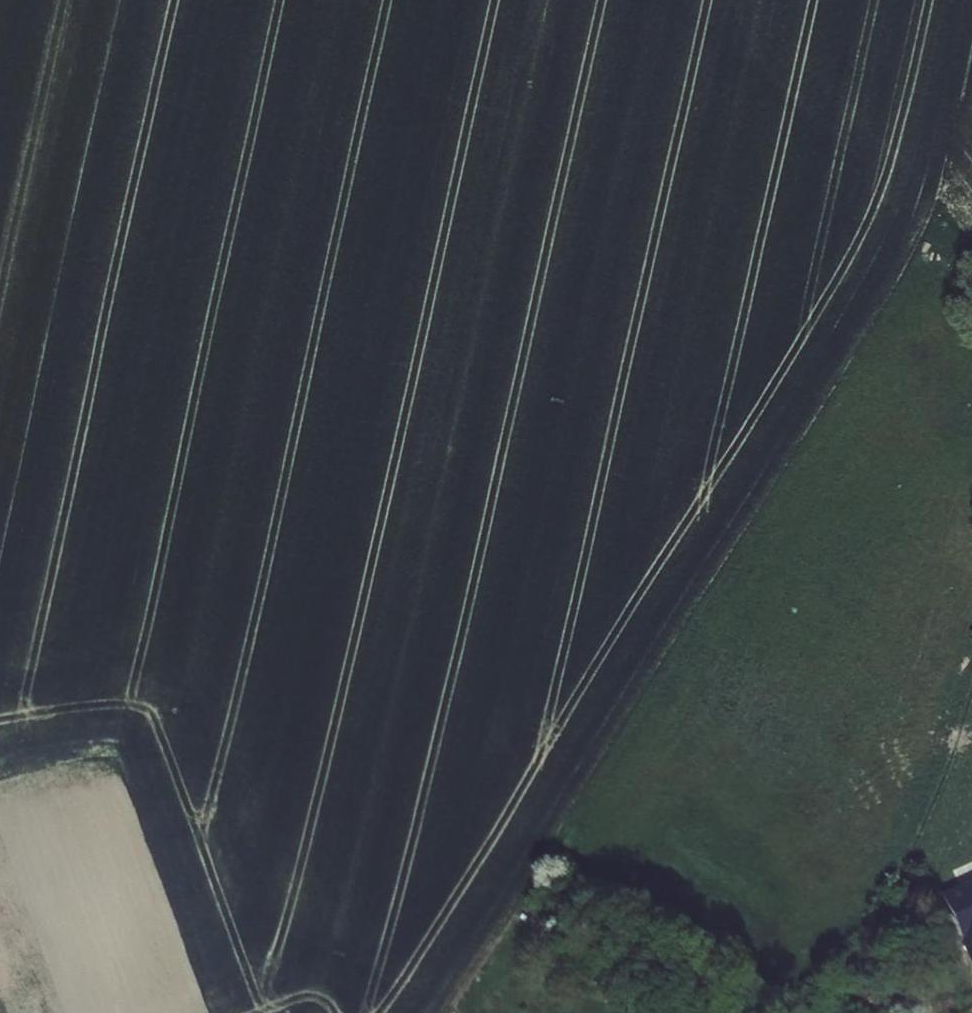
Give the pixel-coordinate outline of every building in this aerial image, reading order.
[(971,964),(971,882),(942,895),(971,964)]
